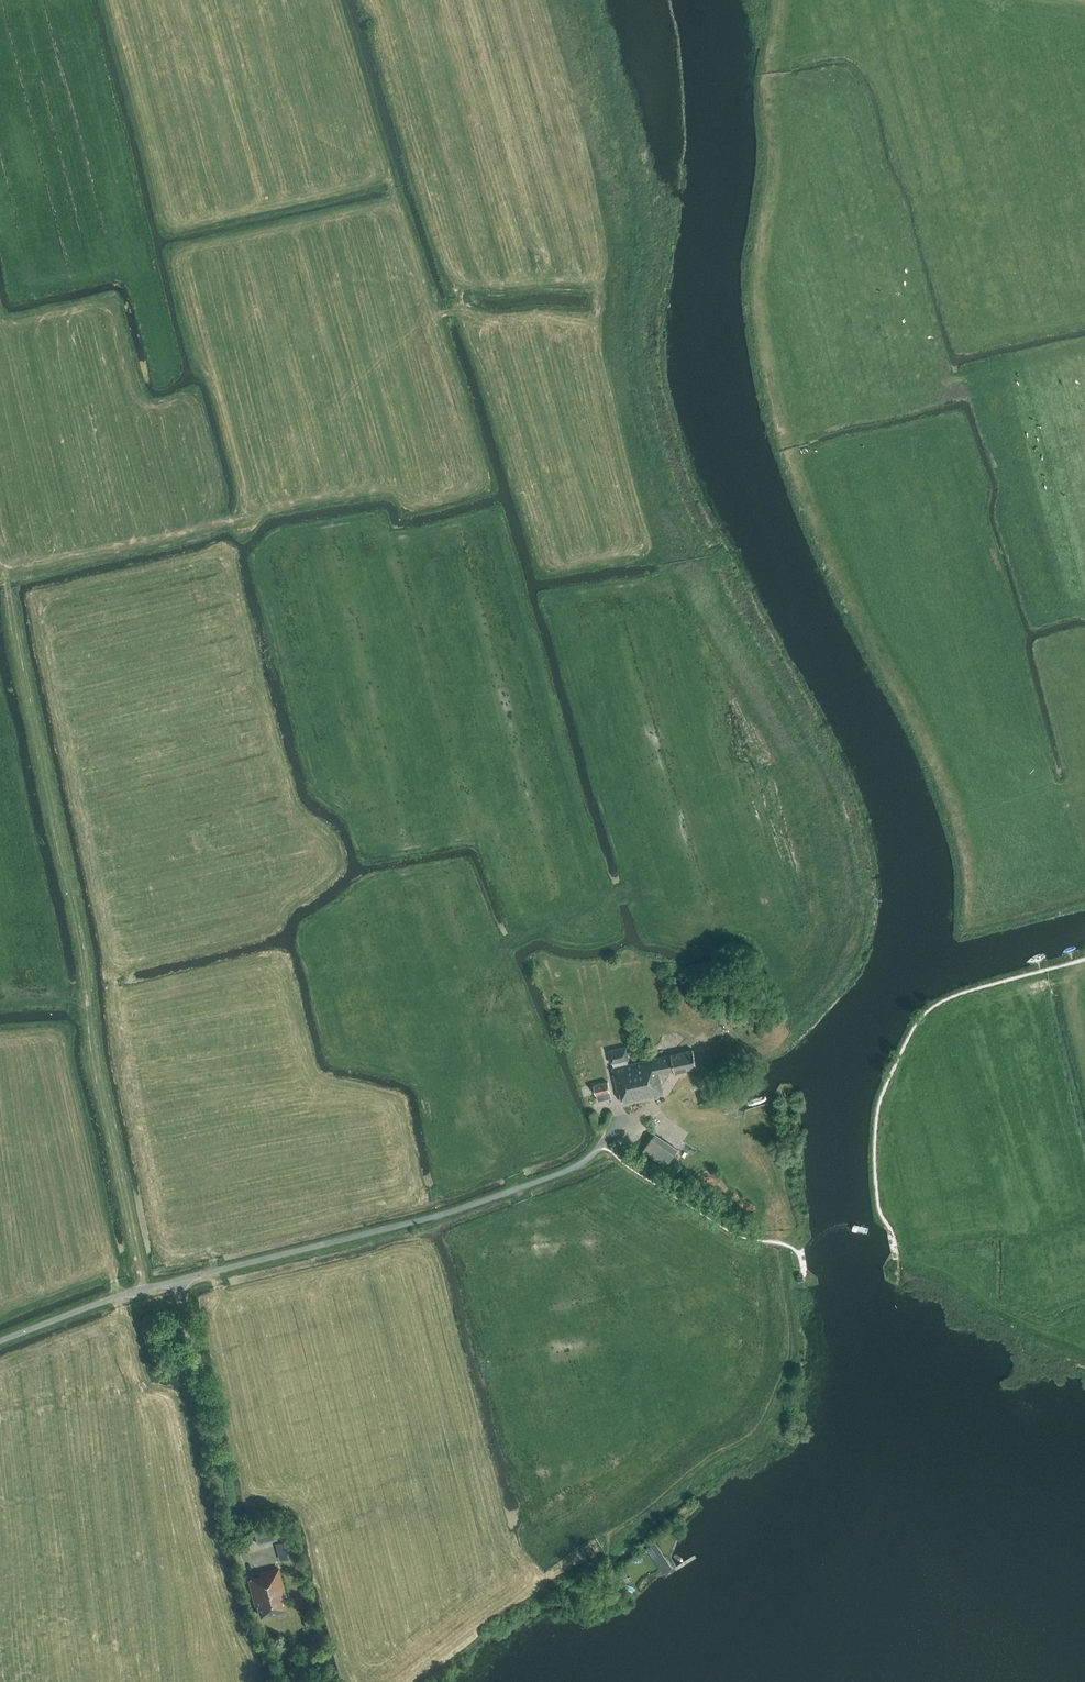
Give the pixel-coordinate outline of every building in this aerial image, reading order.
[(626,1046),(609,1050),(612,1062),(613,1062),(628,1059),(629,1059),(626,1046)] [(664,1092),(662,1083),(664,1082),(670,1073),(670,1071),(675,1069),(676,1071),(698,1065),(694,1049),(629,1063),(628,1059),(613,1062),(614,1067),(613,1067),(619,1092),(621,1091),(623,1102),(664,1092)] [(608,1081),(594,1084),(596,1093),(597,1093),(598,1100),(612,1097),(608,1081)] [(723,1098),(727,1111),(736,1109),(732,1095),(723,1098)] [(649,1141),(644,1149),(661,1162),(666,1166),(678,1149),(655,1132),(649,1141)] [(258,1544),(277,1539),(272,1523),(253,1528),(258,1544)] [(277,1542),(282,1559),(295,1555),(290,1538),(277,1542)] [(257,1605),(260,1615),(289,1608),(278,1568),(258,1573),(259,1575),(248,1578),(255,1606),(257,1605)] [(629,1580),(625,1573),(618,1576),(622,1584),(629,1580)] [(306,1628),(313,1626),(311,1618),(304,1620),(306,1628)]
